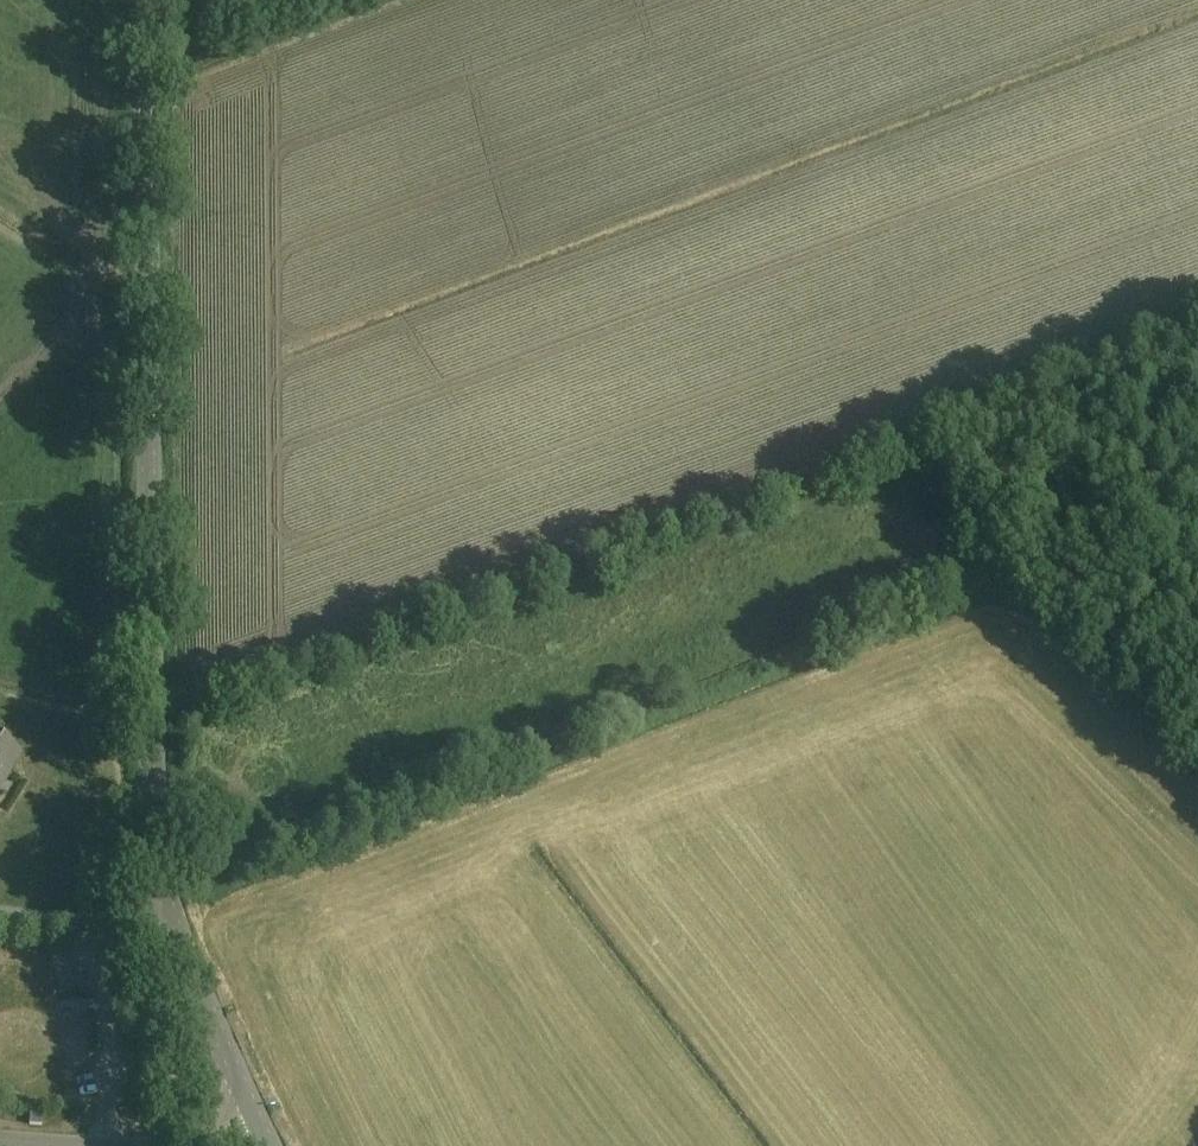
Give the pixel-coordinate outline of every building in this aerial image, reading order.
[(20,754),(0,742),(0,785),(20,754)] [(82,1009),(64,1014),(69,1031),(87,1026),(82,1009)]
